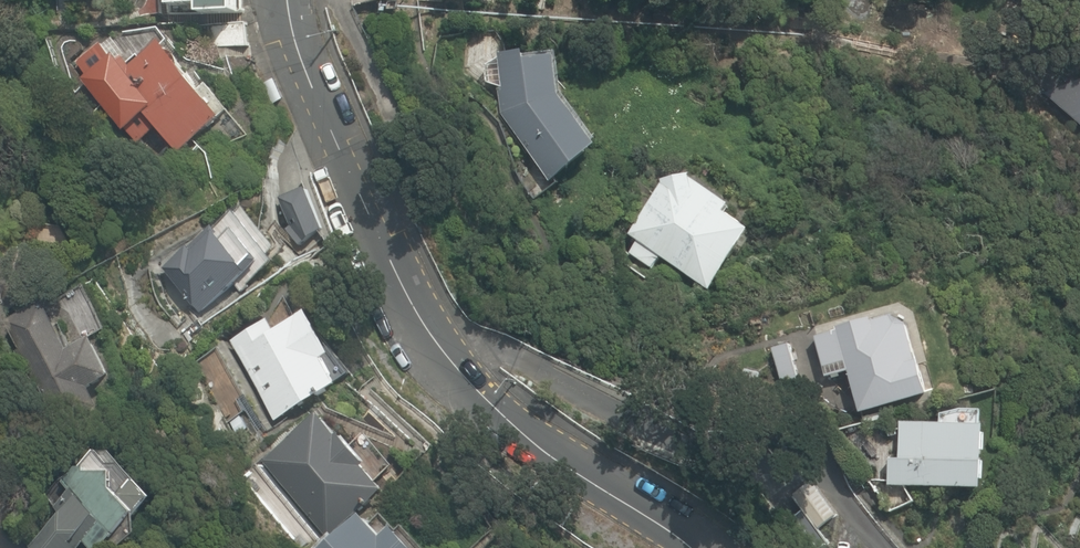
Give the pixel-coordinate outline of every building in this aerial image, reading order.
[(168,3),(206,2),(207,11),(250,10),(250,0),(168,0),(168,3)] [(113,29),(70,64),(136,147),(163,126),(199,170),(252,128),(180,39),(144,68),(113,29)] [(587,130),(553,79),(551,47),(494,50),(497,109),(534,165),(587,130)] [(1045,95),(1079,124),(1079,83),(1045,95)] [(725,189),(670,162),(632,240),(644,246),(635,264),(665,278),(672,264),(720,288),(754,219),(719,201),(725,189)] [(205,312),(257,270),(253,265),(267,255),(242,226),(228,236),(222,229),(200,248),(196,244),(167,268),(205,312)] [(14,297),(0,269),(0,304),(14,297)] [(907,365),(880,284),(850,294),(846,282),(796,299),(817,360),(832,355),(842,387),(907,365)] [(63,305),(25,325),(81,431),(118,412),(106,390),(133,376),(94,301),(68,315),(63,305)] [(273,318),(233,340),(278,420),(346,384),(333,359),(342,354),(316,310),(279,331),(273,318)] [(956,389),(884,394),(886,433),(872,434),(874,465),(960,460),(956,389)] [(336,413),(265,460),(311,531),(383,484),(336,413)] [(100,499),(41,536),(48,547),(155,547),(176,535),(129,459),(90,483),(100,499)] [(428,535),(410,547),(374,500),(319,542),(324,547),(438,547),(428,535)]
